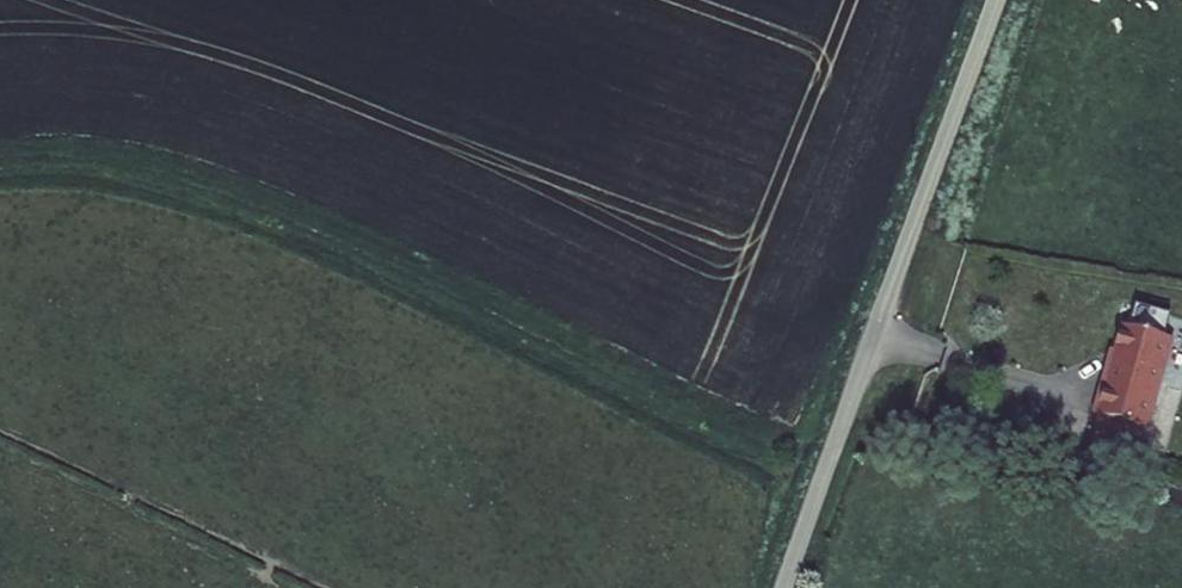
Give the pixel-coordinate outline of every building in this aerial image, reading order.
[(1101,414),(1150,427),(1174,338),(1125,325),(1101,414)]
